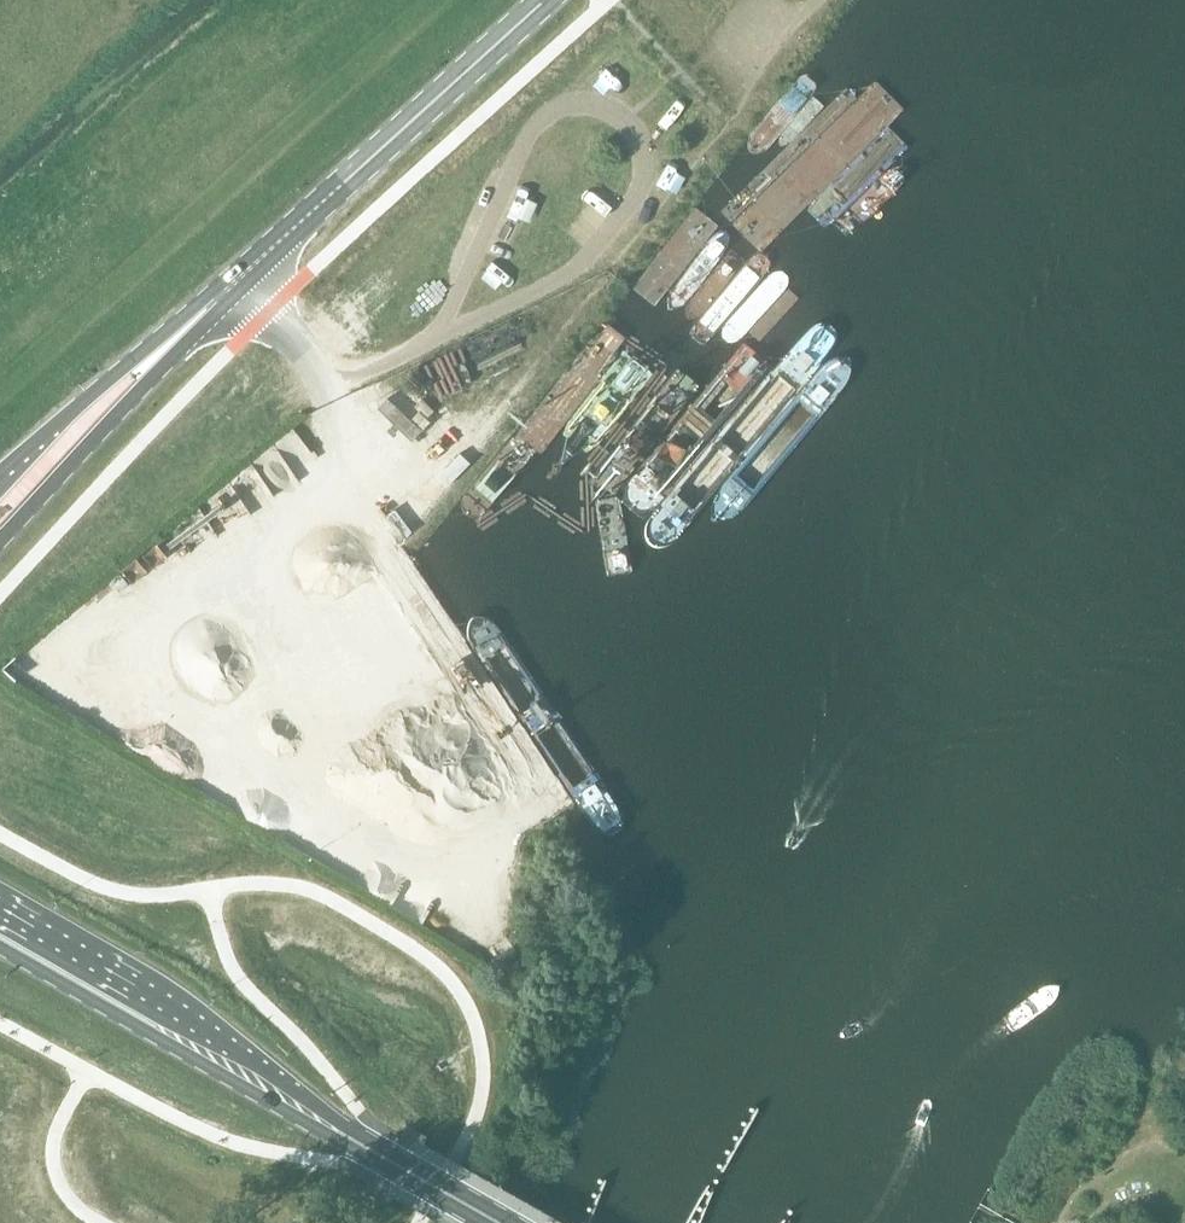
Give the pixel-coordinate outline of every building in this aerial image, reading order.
[(416,431),(429,420),(399,382),(386,392),(416,431)] [(372,441),(383,459),(416,439),(406,421),(372,441)] [(269,436),(198,506),(220,529),(247,503),(261,517),(301,478),(290,468),(311,447),(290,425),(284,431),(298,446),(288,455),(269,436)] [(417,506),(441,491),(420,457),(378,483),(403,523),(421,512),(417,506)] [(136,550),(108,572),(128,599),(157,577),(136,550)]
